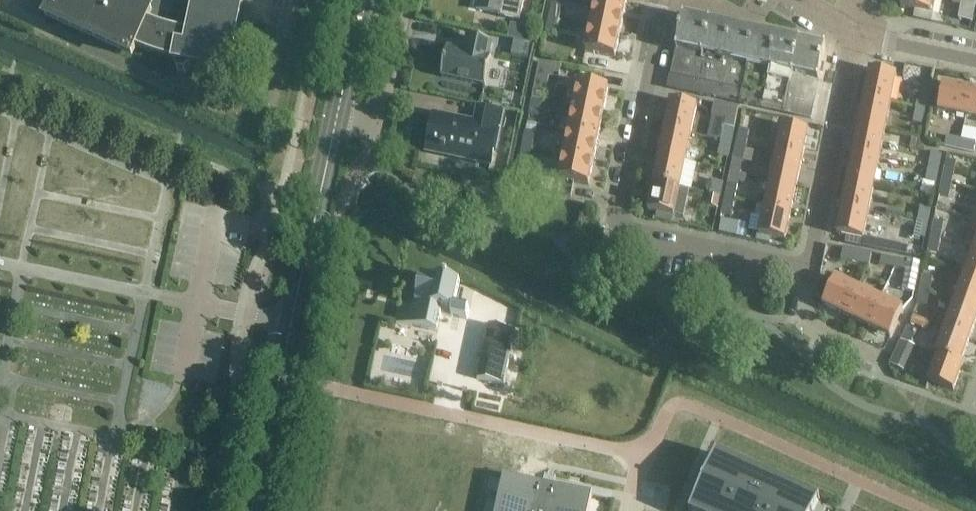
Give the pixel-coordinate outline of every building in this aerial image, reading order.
[(186,35),(163,29),(172,0),(51,0),(41,23),(131,64),(137,52),(148,56),(158,59),(171,63),(171,65),(175,66),(177,74),(184,75),(189,70),(189,69),(229,78),(245,0),(193,0),(186,35)] [(475,11),(500,17),(499,19),(519,23),(524,0),(478,0),(475,11)] [(594,6),(623,13),(626,0),(596,0),(594,6)] [(900,9),(938,17),(942,0),(901,0),(900,9)] [(970,24),(971,24),(975,0),(962,0),(957,21),(970,24)] [(551,4),(548,18),(559,20),(561,6),(551,4)] [(594,6),(590,27),(619,35),(623,13),(594,6)] [(547,19),(544,36),(555,38),(559,20),(548,18),(547,19)] [(669,91),(694,96),(709,25),(684,20),(669,91)] [(510,24),(507,38),(528,43),(531,29),(510,24)] [(709,25),(694,96),(717,101),(732,30),(709,25)] [(614,59),(619,35),(590,27),(585,54),(614,59)] [(732,30),(717,101),(739,106),(753,34),(732,30)] [(753,34),(739,106),(762,110),(776,39),(753,34)] [(776,39),(762,110),(784,115),(798,44),(776,39)] [(489,46),(463,41),(461,54),(446,51),(441,81),(484,89),(489,60),(487,59),(489,46)] [(513,42),(510,56),(527,60),(527,59),(530,47),(530,45),(513,42)] [(798,44),(784,115),(810,121),(825,50),(798,44)] [(538,64),(531,102),(541,103),(542,102),(544,102),(548,79),(558,81),(560,69),(538,64)] [(870,72),(864,97),(890,103),(895,77),(870,72)] [(920,83),(916,105),(926,106),(930,85),(920,83)] [(578,85),(574,107),(603,112),(607,91),(578,85)] [(937,112),(965,118),(969,92),(942,86),(937,112)] [(965,118),(975,120),(975,93),(969,92),(965,118)] [(864,97),(859,125),(885,129),(890,103),(864,97)] [(531,102),(528,117),(538,119),(540,110),(541,103),(531,102)] [(670,103),(664,133),(689,138),(696,108),(670,103)] [(713,105),(711,117),(724,120),(723,127),(734,129),(738,109),(713,105)] [(912,125),(922,127),(926,106),(916,105),(912,125)] [(574,107),(569,131),(597,139),(603,112),(574,107)] [(433,115),(426,146),(455,152),(454,158),(489,165),(491,153),(496,128),(501,129),(504,115),(502,114),(477,109),(474,124),(433,115)] [(711,117),(706,140),(720,143),(720,144),(730,146),(734,129),(723,127),(724,120),(711,117)] [(859,125),(854,150),(880,155),(885,129),(859,125)] [(780,127),(775,153),(802,159),(807,133),(780,127)] [(738,130),(734,149),(744,151),(748,132),(738,130)] [(564,157),(592,163),(598,139),(597,139),(569,131),(564,157)] [(524,132),(521,147),(531,149),(534,134),(524,132)] [(664,133),(658,159),(684,165),(689,138),(664,133)] [(945,138),(943,147),(943,148),(958,152),(958,151),(960,141),(945,138)] [(911,140),(909,150),(915,151),(917,141),(911,140)] [(960,141),(958,151),(958,152),(973,155),(975,144),(960,141)] [(717,158),(728,160),(730,146),(720,144),(717,158)] [(521,147),(518,165),(528,167),(531,149),(521,147)] [(732,162),(730,173),(740,175),(743,164),(751,165),(753,153),(744,151),(734,149),(732,161),(732,162)] [(854,150),(848,181),(874,185),(880,155),(854,150)] [(775,153),(769,180),(796,185),(802,159),(775,153)] [(930,154),(927,169),(938,171),(941,156),(930,154)] [(588,187),(592,163),(564,157),(559,181),(588,187)] [(658,159),(653,185),(679,190),(684,165),(658,159)] [(944,168),(941,181),(951,183),(954,170),(944,168)] [(924,184),(934,186),(935,186),(938,171),(927,169),(924,184)] [(730,173),(724,199),(734,201),(738,183),(740,175),(730,173)] [(756,208),(763,209),(790,214),(796,185),(769,180),(765,199),(758,197),(756,208)] [(848,181),(842,210),(868,215),(874,185),(848,181)] [(938,198),(939,198),(948,200),(951,183),(941,181),(938,198)] [(712,182),(709,196),(719,198),(722,184),(712,182)] [(679,190),(653,185),(647,212),(673,218),(673,217),(682,219),(688,192),(679,190)] [(709,196),(706,212),(704,211),(702,224),(713,227),(719,198),(709,196)] [(724,199),(721,216),(730,218),(734,201),(724,199)] [(784,242),(790,214),(763,209),(757,237),(762,238),(769,239),(784,242)] [(919,209),(916,223),(927,225),(930,211),(919,209)] [(862,241),(868,215),(842,210),(836,236),(862,241)] [(717,233),(717,234),(734,238),(737,223),(732,222),(720,220),(717,233)] [(932,222),(930,235),(941,237),(943,224),(932,222)] [(913,238),(923,240),(924,240),(927,225),(916,223),(913,238)] [(927,252),(937,254),(941,237),(930,235),(927,252)] [(755,236),(754,243),(768,245),(769,239),(762,238),(757,237),(755,236)] [(869,267),(871,255),(842,250),(840,262),(869,267)] [(963,276),(975,280),(975,253),(972,251),(963,276)] [(880,257),(878,267),(891,270),(893,259),(880,257)] [(901,292),(913,294),(913,295),(919,265),(907,262),(893,259),(891,270),(905,272),(901,292)] [(954,301),(975,310),(975,280),(963,276),(954,301)] [(400,305),(396,322),(434,330),(437,314),(465,320),(467,310),(455,307),(460,286),(418,277),(411,308),(400,305)] [(922,277),(919,293),(929,295),(932,279),(922,277)] [(822,307),(848,319),(860,292),(835,280),(822,307)] [(860,292),(848,319),(870,329),(879,300),(860,292)] [(916,307),(926,308),(929,295),(919,293),(916,307)] [(879,300),(870,329),(889,338),(898,319),(903,310),(890,304),(892,300),(882,295),(879,300)] [(945,327),(970,336),(975,320),(975,310),(954,301),(945,327)] [(930,325),(916,319),(913,318),(909,328),(913,330),(914,328),(921,331),(920,333),(924,334),(924,332),(927,333),(930,325)] [(488,326),(477,381),(502,386),(503,386),(514,332),(488,326)] [(934,356),(937,357),(937,356),(960,364),(970,336),(945,327),(934,356)] [(907,329),(901,343),(909,347),(915,332),(907,329)] [(914,349),(909,347),(901,343),(890,366),(903,372),(914,349)] [(963,365),(960,364),(937,356),(937,357),(927,383),(953,393),(963,365)] [(695,510),(813,510),(817,502),(718,458),(715,465),(713,469),(712,472),(695,510)] [(588,498),(548,490),(508,481),(501,510),(585,510),(588,498)]
